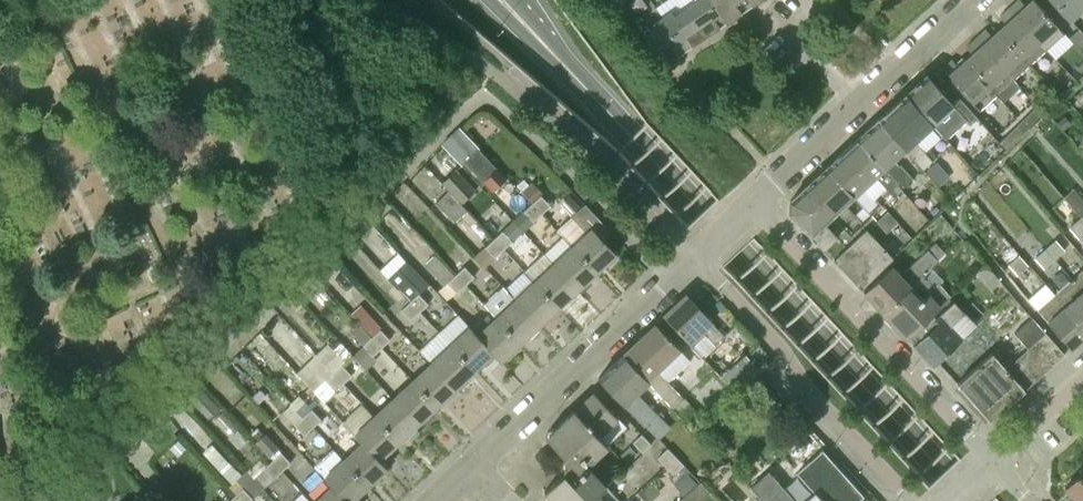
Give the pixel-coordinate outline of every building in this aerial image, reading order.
[(726,22),(710,0),(683,0),(686,5),(684,7),(706,36),(726,22)] [(747,7),(742,0),(710,0),(726,22),(747,7)] [(1047,49),(1064,33),(1034,0),(1031,0),(1025,6),(1020,0),(1018,0),(1010,8),(1047,49)] [(1082,10),(1082,0),(1052,0),(1071,20),(1082,10)] [(685,51),(706,36),(684,7),(674,14),(670,9),(661,16),(685,51)] [(999,29),(1030,63),(1047,49),(1010,8),(999,17),(1005,23),(999,29)] [(663,66),(685,51),(661,16),(653,23),(654,27),(643,36),(663,66)] [(1013,79),(1030,63),(999,29),(991,36),(985,29),(976,37),(1013,79)] [(1072,42),(1082,54),(1082,33),(1078,29),(1068,38),(1072,42)] [(997,93),(1013,79),(976,37),(966,47),(972,54),(966,59),(997,93)] [(941,69),(978,110),(997,93),(966,59),(958,66),(952,60),(941,69)] [(933,125),(955,105),(927,75),(904,96),(933,125)] [(1033,90),(1027,94),(1033,101),(1039,97),(1033,90)] [(933,161),(916,140),(933,125),(904,96),(879,119),(906,149),(905,150),(923,170),(933,161)] [(1021,120),(1028,127),(1043,112),(1037,105),(1021,120)] [(1057,122),(1064,130),(1071,123),(1065,115),(1057,122)] [(894,160),(905,150),(906,149),(879,119),(858,138),(903,189),(913,179),(901,164),(899,166),(894,160)] [(1005,150),(1028,127),(1021,120),(998,144),(1005,150)] [(464,161),(482,181),(492,192),(506,178),(496,168),(478,148),(459,129),(442,145),(460,164),(464,161)] [(952,144),(946,138),(943,134),(940,137),(938,139),(946,149),(952,144)] [(896,195),(903,189),(858,138),(828,166),(854,195),(871,215),(877,220),(888,211),(883,205),(885,203),(875,191),(885,182),(896,195)] [(937,161),(926,171),(939,186),(951,176),(937,161)] [(850,235),(863,223),(845,204),(854,195),(828,166),(808,185),(833,214),(850,235)] [(476,190),(457,169),(442,183),(449,190),(462,204),(476,190)] [(517,185),(522,190),(529,184),(524,178),(517,185)] [(521,191),(532,203),(541,195),(543,193),(532,181),(521,191)] [(847,248),(848,247),(825,222),(833,214),(808,185),(790,201),(789,212),(834,260),(847,248)] [(1082,223),(1082,198),(1074,188),(1063,197),(1080,217),(1079,218),(1082,223)] [(462,204),(449,190),(436,202),(454,222),(467,210),(462,204)] [(532,203),(542,214),(551,206),(541,195),(532,203)] [(542,214),(532,203),(524,211),(534,222),(542,214)] [(572,245),(597,272),(603,267),(606,267),(618,256),(603,240),(611,233),(584,204),(572,216),(585,232),(572,245)] [(862,224),(867,229),(877,220),(871,215),(863,223),(862,224)] [(1079,218),(1069,227),(1078,238),(1082,233),(1082,223),(1079,218)] [(848,247),(847,248),(834,260),(861,288),(894,258),(867,229),(848,247)] [(493,239),(504,249),(513,241),(503,230),(493,239)] [(496,258),(504,249),(493,239),(486,246),(496,258)] [(1044,248),(1054,259),(1064,250),(1055,239),(1044,248)] [(863,291),(883,312),(924,275),(923,275),(945,254),(935,243),(904,272),(906,275),(904,276),(893,264),(863,291)] [(553,262),(578,290),(597,272),(572,245),(553,262)] [(1054,259),(1044,248),(1034,257),(1043,268),(1054,259)] [(462,263),(452,252),(445,259),(455,269),(462,263)] [(1027,264),(1019,255),(1008,264),(1017,275),(1018,274),(1028,265),(1027,264)] [(973,270),(981,264),(974,256),(966,262),(973,270)] [(404,273),(412,265),(407,259),(398,267),(404,273)] [(545,270),(533,281),(559,307),(578,290),(553,262),(545,270)] [(976,272),(984,281),(993,273),(986,264),(976,272)] [(398,267),(388,278),(410,301),(420,311),(428,303),(420,294),(430,284),(412,265),(404,273),(398,267)] [(456,274),(466,284),(475,276),(464,266),(456,274)] [(1082,293),(1082,269),(1071,279),(1082,293)] [(506,289),(540,325),(559,307),(533,281),(525,271),(506,289)] [(466,284),(456,274),(447,282),(457,293),(466,284)] [(900,331),(908,324),(913,330),(949,298),(951,296),(940,284),(936,288),(924,275),(883,312),(900,331)] [(1082,327),(1082,293),(1071,279),(1054,294),(1082,327)] [(495,316),(520,343),(540,325),(506,289),(503,286),(484,304),(495,316)] [(1047,321),(1071,348),(1082,338),(1082,327),(1054,294),(1038,308),(1049,319),(1047,321)] [(705,335),(715,345),(724,336),(686,295),(664,316),(692,346),(705,335)] [(975,326),(949,298),(913,330),(920,337),(913,344),(932,365),(936,362),(953,347),(975,326)] [(420,311),(410,301),(401,309),(411,320),(420,311)] [(438,332),(475,371),(480,365),(484,365),(495,356),(502,364),(503,363),(496,355),(476,334),(477,333),(469,325),(468,326),(458,314),(438,332)] [(477,333),(476,334),(496,355),(503,363),(514,353),(514,349),(520,343),(495,316),(477,333)] [(1028,348),(1036,340),(1045,333),(1032,317),(1014,333),(1027,348),(1028,348)] [(658,371),(680,350),(655,323),(622,355),(649,383),(674,408),(675,408),(693,428),(703,418),(658,371)] [(381,347),(372,337),(361,325),(352,332),(363,345),(373,355),(381,347)] [(372,337),(381,347),(390,339),(381,329),(372,337)] [(430,362),(455,389),(475,371),(438,332),(419,349),(430,362)] [(1036,340),(1056,362),(1065,354),(1045,333),(1036,340)] [(1028,348),(1047,370),(1056,362),(1036,340),(1028,348)] [(1008,360),(997,348),(957,383),(990,420),(1030,385),(1011,363),(1016,358),(1013,355),(1008,360)] [(1019,355),(1039,377),(1047,370),(1028,348),(1027,348),(1019,355)] [(333,372),(316,354),(297,372),(313,390),(325,380),(335,391),(344,383),(333,372)] [(659,440),(671,427),(638,394),(649,383),(622,355),(598,378),(616,397),(659,440)] [(1011,363),(1030,385),(1039,377),(1019,355),(1016,358),(1011,363)] [(411,379),(436,407),(455,389),(430,362),(411,379)] [(757,370),(749,362),(726,385),(734,394),(757,370)] [(344,383),(352,375),(333,372),(344,383)] [(392,397),(417,424),(436,407),(411,379),(392,397)] [(189,398),(215,425),(226,415),(201,387),(189,398)] [(575,409),(601,437),(619,419),(592,390),(580,401),(580,405),(575,409)] [(373,415),(398,442),(417,424),(392,397),(373,415)] [(313,427),(303,417),(291,404),(283,411),(304,435),(313,427)] [(303,417),(313,427),(321,419),(312,408),(303,417)] [(601,437),(575,409),(546,436),(564,456),(561,459),(560,470),(563,473),(544,491),(554,500),(591,500),(598,494),(607,485),(590,467),(590,463),(608,446),(601,437)] [(148,442),(167,424),(158,415),(139,432),(148,442)] [(373,415),(354,433),(361,442),(381,462),(382,462),(392,452),(392,448),(398,442),(373,415)] [(167,424),(148,442),(156,451),(176,434),(167,424)] [(258,440),(264,434),(257,426),(251,432),(258,440)] [(260,447),(270,457),(279,448),(266,432),(264,434),(258,440),(256,442),(260,447)] [(651,444),(642,434),(633,442),(643,452),(651,444)] [(186,449),(178,440),(169,447),(177,457),(186,449)] [(361,442),(342,459),(367,486),(374,480),(377,481),(389,470),(382,462),(381,462),(361,442)] [(628,463),(638,454),(630,445),(620,455),(628,463)] [(666,467),(676,457),(668,447),(658,458),(666,467)] [(98,469),(108,459),(99,449),(88,458),(98,469)] [(291,463),(281,451),(272,460),(282,471),(291,463)] [(676,457),(666,467),(673,475),(674,476),(685,466),(676,457)] [(331,485),(345,500),(356,500),(362,495),(362,492),(367,486),(342,459),(324,477),(331,485)] [(272,460),(264,468),(273,479),(282,471),(272,460)] [(674,476),(673,475),(669,479),(675,485),(685,496),(698,485),(688,474),(690,472),(685,466),(674,476)] [(240,500),(249,500),(263,488),(254,478),(246,470),(236,479),(243,487),(234,495),(240,500)] [(640,500),(648,500),(669,482),(658,470),(632,493),(640,500)] [(1078,500),(1082,500),(1082,470),(1065,487),(1078,500)] [(768,471),(752,486),(751,487),(763,500),(795,500),(768,471)] [(709,492),(701,482),(698,485),(685,496),(679,500),(700,500),(709,492)] [(314,500),(345,500),(331,485),(314,500)]
